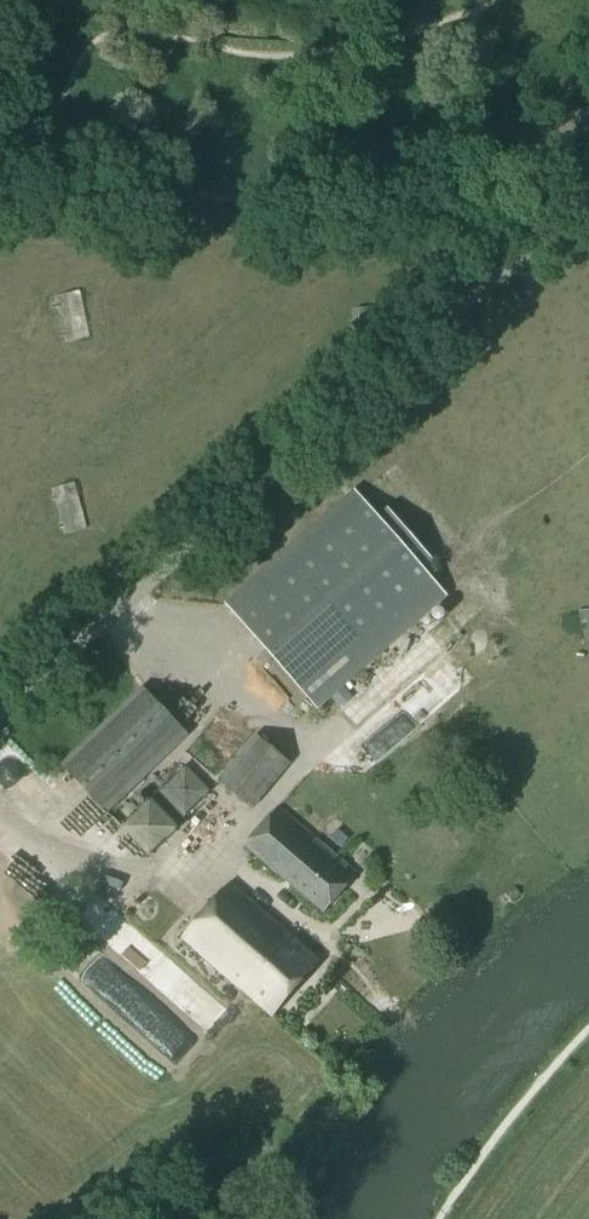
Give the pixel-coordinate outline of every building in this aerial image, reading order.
[(55,286),(61,331),(89,328),(83,283),(55,286)] [(56,474),(61,520),(89,516),(84,471),(56,474)] [(229,605),(317,705),(443,595),(422,571),(432,561),(388,510),(377,519),(356,495),(229,605)] [(61,765),(106,812),(187,735),(142,688),(61,765)] [(256,736),(234,762),(218,781),(252,809),(290,764),(256,736)] [(184,761),(109,839),(123,853),(135,841),(149,854),(212,789),(184,761)] [(277,807),(244,846),(324,913),(357,874),(277,807)] [(182,938),(197,951),(272,1016),(319,962),(229,884),(182,938)]
